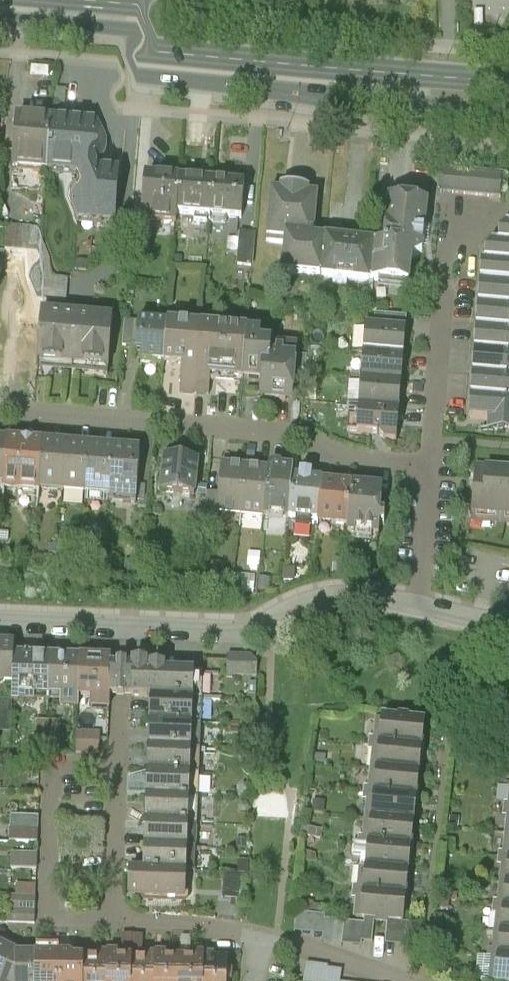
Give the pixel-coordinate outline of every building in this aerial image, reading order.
[(17,215),(67,219),(70,166),(21,163),(17,215)] [(120,170),(70,166),(67,219),(116,222),(120,170)] [(502,172),(441,168),(440,191),(500,197),(502,172)] [(139,218),(173,221),(177,175),(143,172),(139,218)] [(173,221),(208,224),(212,178),(177,175),(173,221)] [(246,181),(212,178),(208,224),(242,227),(246,181)] [(264,237),(283,239),(284,234),(315,236),(318,191),(310,190),(310,186),(279,184),(279,188),(269,187),(264,237)] [(427,249),(430,201),(387,197),(384,241),(384,245),(415,248),(427,249)] [(501,228),(508,228),(508,215),(501,228)] [(490,243),(508,244),(508,228),(501,228),(490,243)] [(384,241),(315,236),(284,234),(283,239),(280,271),(412,282),(415,248),(384,245),(384,241)] [(483,263),(508,264),(508,244),(490,243),(483,263)] [(508,284),(508,264),(483,263),(482,282),(508,284)] [(476,305),(508,308),(508,284),(482,282),(478,282),(476,305)] [(474,329),(508,331),(508,308),(476,305),(474,329)] [(36,365),(72,368),(77,312),(41,310),(36,365)] [(373,325),(407,328),(408,314),(374,311),(373,325)] [(113,315),(77,312),(72,368),(109,371),(113,315)] [(165,365),(169,322),(138,319),(134,363),(165,365)] [(179,394),(193,395),(200,325),(169,322),(165,365),(181,367),(179,394)] [(405,355),(407,328),(373,325),(367,324),(365,352),(405,355)] [(247,329),(200,325),(193,395),(208,396),(210,369),(243,372),(247,329)] [(274,341),(261,340),(262,330),(247,329),(243,372),(258,374),(259,367),(271,368),(273,354),(274,341)] [(473,353),(508,355),(508,331),(474,329),(473,353)] [(403,383),(405,355),(365,352),(363,379),(403,383)] [(471,376),(508,379),(508,355),(473,353),(471,376)] [(259,367),(258,374),(256,400),(294,403),(298,356),(273,354),(271,368),(259,367)] [(470,400),(508,402),(508,379),(471,376),(470,400)] [(400,410),(403,383),(363,379),(360,407),(400,410)] [(470,400),(468,421),(487,422),(486,435),(508,436),(508,402),(470,400)] [(398,438),(400,410),(360,407),(358,434),(398,438)] [(5,436),(1,484),(41,487),(45,439),(5,436)] [(69,489),(72,441),(45,439),(41,487),(69,489)] [(72,441),(69,489),(91,491),(94,443),(72,441)] [(94,443),(91,491),(114,493),(119,445),(94,443)] [(119,445),(114,493),(136,495),(140,447),(119,445)] [(161,454),(158,495),(199,499),(203,458),(161,454)] [(216,512),(241,514),(245,464),(221,462),(216,512)] [(268,467),(245,464),(241,514),(264,517),(268,467)] [(293,469),(268,467),(264,517),(288,519),(292,479),(293,469)] [(508,519),(508,470),(475,468),(473,491),(472,517),(508,519)] [(323,481),(292,479),(288,519),(288,522),(319,525),(323,481)] [(351,484),(323,481),(319,525),(347,528),(351,484)] [(351,484),(347,528),(347,535),(380,538),(384,487),(351,484)] [(237,571),(236,587),(254,588),(255,576),(246,576),(246,571),(237,571)] [(14,644),(0,644),(0,685),(14,685),(14,654),(14,644)] [(13,709),(45,710),(47,655),(14,654),(14,685),(13,709)] [(45,710),(77,711),(79,656),(47,655),(45,710)] [(121,669),(111,669),(111,657),(79,656),(77,711),(109,712),(110,694),(119,695),(130,695),(131,669),(121,669)] [(260,656),(229,656),(229,675),(260,675),(260,656)] [(193,697),(194,672),(131,669),(130,695),(149,696),(193,697)] [(192,723),(193,697),(149,696),(149,721),(192,723)] [(424,736),(425,724),(383,720),(380,745),(422,750),(424,736)] [(191,749),(192,723),(149,721),(148,747),(191,749)] [(62,724),(38,723),(37,749),(61,750),(62,724)] [(104,732),(79,731),(78,751),(103,751),(104,732)] [(421,762),(422,750),(380,745),(377,770),(419,775),(421,762)] [(190,774),(191,749),(148,747),(147,773),(190,774)] [(418,787),(419,775),(377,770),(374,795),(417,800),(418,787)] [(189,800),(190,774),(147,773),(146,798),(189,800)] [(416,812),(417,800),(374,795),(372,821),(414,825),(416,812)] [(188,825),(189,800),(146,798),(145,824),(188,825)] [(38,817),(10,816),(9,840),(37,841),(38,817)] [(413,837),(414,825),(372,821),(369,846),(411,850),(413,837)] [(188,851),(188,825),(145,824),(144,850),(188,851)] [(410,862),(411,850),(369,846),(366,871),(409,876),(410,862)] [(187,877),(188,851),(144,850),(143,875),(187,877)] [(36,852),(9,851),(8,868),(36,869),(36,852)] [(407,887),(409,876),(366,871),(364,896),(406,901),(407,887)] [(186,902),(187,877),(143,875),(126,875),(126,900),(158,901),(186,902)] [(34,883),(12,883),(11,920),(33,920),(34,883)] [(405,913),(406,901),(364,896),(361,921),(403,926),(405,913)] [(377,921),(299,909),(296,932),(415,971),(409,931),(376,929),(377,921)] [(500,936),(508,936),(508,911),(503,910),(500,936)] [(498,960),(508,962),(508,936),(500,936),(498,960)] [(0,952),(0,980),(13,980),(13,959),(0,952)] [(179,957),(156,958),(156,980),(180,980),(179,957)] [(203,957),(179,957),(180,980),(204,980),(203,957)] [(203,957),(204,980),(228,980),(227,957),(203,957)] [(61,958),(36,959),(36,980),(62,980),(61,958)] [(61,958),(62,980),(84,980),(83,958),(61,958)] [(107,958),(83,958),(84,980),(108,980),(107,958)] [(131,958),(107,958),(108,980),(132,980),(131,958)] [(131,958),(132,980),(156,980),(156,958),(131,958)] [(13,959),(13,980),(36,980),(36,959),(13,959)] [(309,960),(309,979),(313,980),(373,980),(309,960)] [(496,980),(508,980),(508,962),(498,960),(496,980)]
